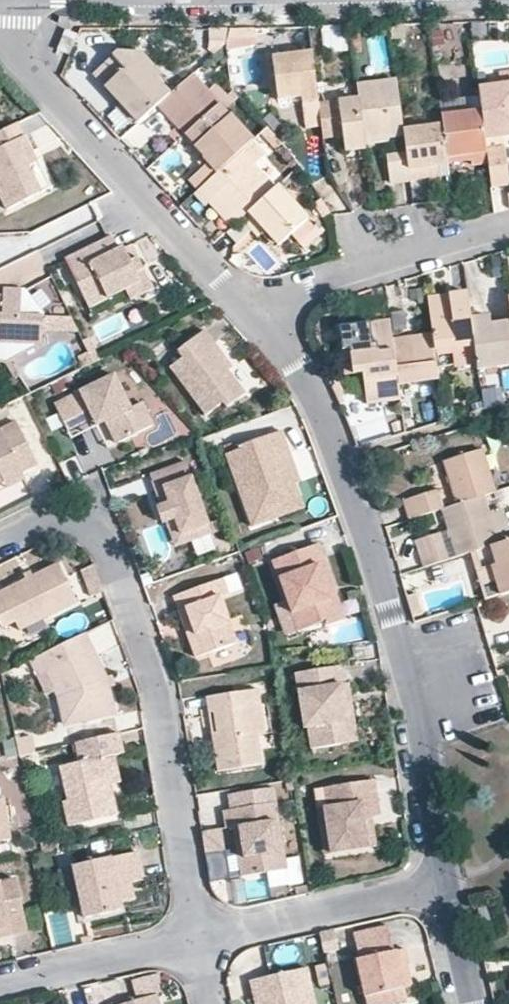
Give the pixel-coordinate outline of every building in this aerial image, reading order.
[(77,33),(64,29),(57,48),(68,53),(77,33)] [(117,50),(93,72),(139,118),(159,100),(169,91),(134,49),(117,50)] [(275,100),(321,102),(309,51),(270,56),(275,100)] [(169,91),(159,100),(188,131),(219,101),(193,72),(169,91)] [(481,111),(490,162),(494,194),(508,193),(508,167),(505,133),(508,133),(508,75),(499,76),(501,92),(479,95),(481,111)] [(357,85),(359,98),(365,134),(389,136),(390,131),(406,126),(396,79),(357,85)] [(359,98),(321,102),(319,137),(344,135),(343,154),(366,151),(365,134),(359,98)] [(253,138),(219,101),(188,131),(212,162),(192,177),(203,190),(244,154),(253,138)] [(481,111),(442,119),(453,168),(490,162),(481,111)] [(434,125),(406,126),(408,155),(389,155),(391,182),(430,179),(429,162),(453,168),(442,119),(434,125)] [(17,123),(0,130),(0,184),(12,205),(41,187),(18,137),(23,134),(17,123)] [(244,154),(203,190),(213,202),(236,226),(245,218),(278,187),(244,154)] [(307,219),(278,187),(245,218),(253,229),(267,231),(288,237),(307,219)] [(109,235),(61,261),(87,307),(104,301),(99,284),(115,278),(129,302),(153,291),(109,235)] [(41,336),(43,308),(19,308),(16,288),(2,289),(3,313),(0,313),(0,341),(41,336)] [(434,333),(435,347),(476,344),(472,318),(466,291),(452,293),(453,305),(430,305),(434,333)] [(476,344),(478,369),(508,367),(508,316),(472,318),(476,344)] [(393,339),(390,320),(343,322),(345,375),(366,374),(367,400),(400,400),(398,384),(393,339)] [(434,333),(393,339),(398,384),(437,377),(435,347),(434,333)] [(168,363),(205,420),(242,396),(205,339),(168,363)] [(114,374),(55,403),(68,429),(102,412),(117,442),(154,425),(142,400),(131,406),(114,374)] [(0,433),(0,485),(38,465),(19,424),(0,433)] [(275,437),(228,456),(256,524),(302,506),(275,437)] [(445,461),(458,499),(479,492),(498,488),(481,452),(445,461)] [(183,467),(157,478),(186,547),(211,536),(183,467)] [(458,499),(442,504),(459,551),(495,539),(479,492),(458,499)] [(432,493),(402,505),(407,514),(442,504),(432,493)] [(441,532),(417,540),(425,566),(449,558),(441,532)] [(508,596),(508,536),(495,539),(508,596)] [(319,549),(276,561),(296,629),(339,617),(319,549)] [(0,592),(0,606),(12,628),(69,598),(51,565),(0,592)] [(482,596),(493,594),(487,570),(477,573),(482,596)] [(213,583),(175,598),(201,663),(239,648),(213,583)] [(69,638),(27,656),(58,730),(113,707),(82,633),(77,635),(69,638)] [(342,667),(299,673),(310,747),(352,741),(342,667)] [(253,690),(209,696),(219,767),(263,761),(253,690)] [(120,730),(52,746),(70,826),(138,810),(120,730)] [(362,771),(316,782),(331,848),(377,837),(362,771)] [(15,839),(0,774),(0,842),(15,839)] [(270,790),(226,798),(241,877),(285,869),(270,790)] [(127,851),(77,863),(88,914),(139,902),(127,851)] [(14,879),(0,882),(0,931),(25,926),(14,879)] [(487,904),(474,907),(479,929),(492,926),(487,904)] [(398,949),(361,961),(374,1002),(412,989),(398,949)] [(253,981),(259,1003),(314,1003),(305,968),(253,981)] [(101,999),(103,1003),(147,1003),(142,987),(101,999)]
